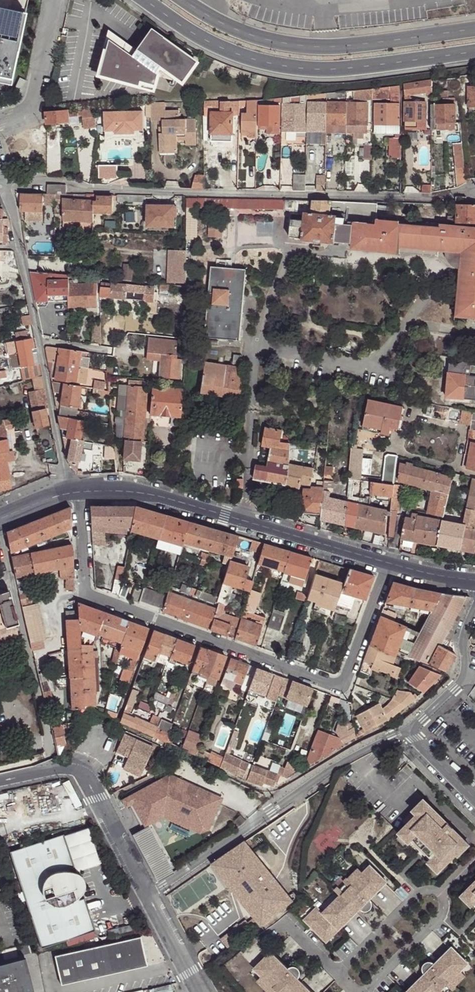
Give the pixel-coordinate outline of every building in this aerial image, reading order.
[(131,56),(108,39),(99,75),(153,88),(157,73),(154,71),(159,65),(181,81),(195,60),(150,28),(136,49),(136,48),(135,49),(131,56)] [(110,31),(108,39),(131,56),(135,49),(110,31)] [(12,93),(17,96),(24,82),(19,79),(12,93)] [(447,79),(432,81),(432,91),(432,95),(432,97),(448,97),(448,91),(441,91),(441,88),(447,88),(447,79)] [(432,81),(403,85),(404,96),(410,95),(427,92),(432,91),(432,81)] [(399,86),(388,87),(389,99),(390,104),(399,104),(400,99),(399,86)] [(388,87),(371,89),(371,99),(389,99),(388,87)] [(371,89),(352,91),(352,98),(353,100),(371,99),(371,89)] [(306,132),(307,104),(307,103),(307,99),(307,95),(301,96),(299,96),(299,104),(290,104),(290,97),(282,97),(282,101),(281,145),(287,145),(288,131),(306,132)] [(257,100),(247,101),(247,107),(247,114),(257,114),(257,100)] [(425,102),(410,102),(405,102),(405,127),(417,127),(419,127),(425,127),(425,102)] [(178,121),(178,114),(178,111),(165,111),(165,103),(150,103),(150,122),(163,121),(163,127),(163,134),(159,134),(159,147),(177,147),(177,141),(185,141),(196,141),(195,120),(180,121),(178,121)] [(326,103),(307,103),(307,104),(306,132),(323,132),(326,132),(326,125),(326,103)] [(346,103),(326,103),(326,125),(346,125),(346,103)] [(367,103),(346,103),(346,125),(366,125),(367,103)] [(399,126),(399,104),(390,104),(374,103),(374,126),(383,126),(399,126)] [(438,104),(432,104),(432,121),(431,130),(435,130),(455,129),(455,104),(438,104)] [(259,106),(259,134),(279,134),(279,106),(259,106)] [(94,108),(67,110),(68,117),(82,116),(84,128),(96,126),(94,108)] [(67,110),(45,112),(47,124),(69,122),(68,117),(67,110)] [(143,111),(104,111),(104,131),(116,131),(116,135),(136,135),(136,131),(143,131),(143,111)] [(232,135),(233,116),(233,113),(230,113),(221,113),(212,113),(211,134),(223,134),(232,135)] [(256,133),(257,114),(247,114),(242,113),(242,132),(248,133),(248,140),(257,140),(256,133)] [(38,161),(33,146),(44,142),(39,128),(9,138),(19,168),(38,161)] [(465,179),(462,144),(453,145),(457,189),(465,184),(465,179)] [(117,181),(117,166),(98,166),(98,180),(117,181)] [(205,190),(205,176),(195,176),(191,189),(205,190)] [(305,192),(305,176),(294,176),(293,191),(305,192)] [(325,192),(325,181),(317,181),(316,192),(325,192)] [(54,193),(54,195),(65,195),(65,185),(47,185),(47,193),(54,193)] [(54,195),(16,194),(21,212),(25,212),(25,222),(42,222),(43,205),(54,205),(54,195)] [(113,198),(93,198),(93,202),(93,210),(113,211),(113,198)] [(187,199),(187,208),(198,208),(283,210),(284,210),(284,207),(285,200),(187,199)] [(305,200),(285,200),(284,207),(284,210),(283,210),(283,211),(289,211),(289,217),(291,217),(291,219),(303,221),(304,213),(305,200)] [(313,201),(305,200),(304,213),(311,213),(313,201)] [(93,210),(93,202),(74,201),(62,201),(63,221),(93,222),(93,213),(93,210)] [(330,201),(313,201),(311,213),(329,215),(330,201)] [(341,201),(330,201),(329,215),(336,216),(337,210),(340,211),(341,201)] [(377,205),(341,201),(340,211),(337,210),(336,216),(336,224),(348,225),(348,221),(354,222),(375,224),(376,220),(377,205)] [(458,204),(457,222),(474,222),(474,205),(458,204)] [(171,217),(171,206),(151,206),(151,216),(148,216),(148,226),(174,226),(174,217),(171,217)] [(186,237),(186,240),(195,240),(197,240),(198,208),(187,208),(186,237)] [(311,213),(304,213),(303,221),(291,219),(289,237),(301,238),(301,240),(313,241),(321,242),(334,243),(334,242),(351,244),(352,244),(354,222),(348,221),(348,225),(336,224),(336,216),(329,215),(311,213)] [(8,219),(2,219),(2,221),(0,221),(0,242),(4,242),(9,243),(9,241),(8,240),(8,229),(9,229),(9,228),(8,228),(8,219)] [(399,224),(399,221),(376,220),(375,224),(354,222),(352,244),(386,247),(386,253),(398,254),(398,253),(398,247),(398,240),(399,224)] [(115,229),(116,221),(105,221),(105,229),(115,229)] [(213,222),(211,236),(219,237),(220,223),(213,222)] [(399,224),(398,240),(398,247),(462,253),(460,270),(456,318),(474,320),(474,228),(441,225),(441,228),(399,224)] [(185,271),(185,277),(190,277),(193,277),(194,266),(195,240),(186,240),(185,271)] [(351,249),(386,253),(386,247),(352,244),(351,244),(351,249)] [(453,268),(460,270),(462,253),(398,247),(398,253),(439,257),(440,259),(446,265),(453,268)] [(119,267),(117,281),(126,282),(128,268),(119,267)] [(240,343),(245,270),(212,268),(205,340),(240,343)] [(177,287),(184,288),(185,277),(185,271),(174,271),(174,287),(177,287)] [(30,273),(32,281),(48,283),(48,282),(48,275),(30,273)] [(69,281),(69,286),(78,286),(78,278),(69,277),(69,281)] [(189,288),(202,289),(203,277),(193,277),(190,277),(189,288)] [(93,279),(78,278),(78,286),(93,286),(93,279)] [(97,292),(100,292),(101,288),(102,280),(93,279),(93,286),(97,286),(97,292)] [(49,296),(69,296),(69,286),(69,281),(48,282),(48,283),(49,296)] [(100,292),(99,298),(145,302),(154,303),(154,300),(155,293),(155,289),(112,285),(111,289),(101,288),(100,292)] [(33,288),(35,298),(43,297),(41,286),(37,287),(33,288)] [(69,296),(70,308),(98,307),(97,292),(97,286),(93,286),(78,286),(69,286),(69,296)] [(35,298),(38,311),(46,310),(43,297),(35,298)] [(32,325),(30,316),(21,318),(23,327),(32,325)] [(92,343),(101,344),(100,324),(91,324),(92,343)] [(14,334),(16,342),(28,339),(27,331),(14,334)] [(40,364),(35,338),(28,339),(33,365),(40,364)] [(146,356),(160,358),(175,359),(177,341),(148,338),(146,356)] [(16,342),(21,368),(30,366),(33,365),(28,339),(16,342)] [(15,369),(21,368),(16,342),(10,343),(15,369)] [(46,352),(48,361),(54,362),(58,363),(60,348),(47,347),(46,347),(45,349),(46,352)] [(60,348),(58,363),(78,367),(80,357),(81,352),(60,348)] [(80,357),(78,367),(88,369),(90,358),(85,358),(80,357)] [(175,359),(160,358),(159,362),(158,377),(178,380),(179,364),(180,360),(175,359)] [(48,361),(49,371),(56,372),(58,366),(54,365),(54,362),(48,361)] [(471,367),(471,365),(470,364),(469,363),(468,362),(466,362),(464,363),(462,365),(459,365),(449,365),(446,399),(463,400),(466,376),(474,377),(474,367),(471,367)] [(78,367),(58,363),(58,366),(56,372),(55,379),(76,383),(78,367)] [(203,363),(202,376),(224,379),(226,367),(209,364),(203,363)] [(42,377),(40,364),(33,365),(30,366),(33,379),(42,377)] [(21,368),(24,382),(33,379),(30,366),(21,368)] [(199,394),(239,400),(240,368),(235,367),(232,367),(231,367),(226,366),(226,367),(224,379),(202,376),(199,394)] [(88,369),(78,367),(76,383),(82,383),(86,384),(88,369)] [(474,401),(474,393),(474,377),(466,376),(463,400),(464,400),(474,401)] [(43,380),(42,377),(33,379),(35,391),(45,389),(43,380)] [(291,381),(291,387),(305,390),(306,383),(291,381)] [(52,382),(53,393),(62,394),(64,384),(52,382)] [(61,406),(60,409),(77,412),(81,387),(64,384),(62,394),(61,399),(60,406),(61,406)] [(126,401),(126,408),(125,413),(125,424),(124,440),(125,440),(142,441),(146,387),(127,386),(126,401)] [(159,415),(180,417),(182,391),(152,388),(150,406),(150,414),(159,415)] [(48,408),(45,389),(35,391),(29,393),(33,412),(45,409),(48,408)] [(395,396),(368,389),(367,394),(394,400),(395,396)] [(382,426),(390,428),(398,430),(403,406),(368,399),(362,426),(381,430),(382,426)] [(45,409),(33,412),(36,426),(48,424),(45,409)] [(58,416),(62,437),(80,440),(84,421),(76,420),(77,412),(60,409),(59,416),(58,416)] [(470,422),(472,415),(472,412),(463,410),(461,410),(460,423),(470,425),(470,422)] [(125,413),(122,413),(122,418),(116,418),(115,424),(125,424),(125,413)] [(6,430),(6,431),(13,430),(11,420),(0,422),(0,431),(6,430)] [(283,435),(289,436),(289,431),(290,426),(280,426),(279,430),(282,431),(280,438),(280,442),(283,442),(283,435)] [(388,436),(390,428),(382,426),(381,430),(380,434),(388,436)] [(282,431),(279,430),(265,428),(262,446),(271,448),(271,447),(283,450),(283,442),(280,442),(280,438),(282,431)] [(62,437),(67,460),(79,462),(82,449),(83,441),(80,440),(62,437)] [(8,453),(8,452),(7,440),(0,441),(0,454),(8,453)] [(142,441),(125,440),(124,460),(124,474),(126,474),(137,476),(145,478),(148,442),(142,441)] [(94,443),(83,441),(82,449),(92,451),(94,443)] [(274,484),(286,486),(289,465),(289,459),(289,451),(289,444),(283,442),(283,450),(271,447),(271,448),(267,467),(265,482),(274,484)] [(100,444),(94,443),(92,451),(92,454),(98,456),(99,450),(100,444)] [(355,480),(360,481),(360,477),(362,452),(362,450),(352,449),(349,479),(355,480)] [(9,479),(6,463),(14,461),(12,452),(8,452),(8,453),(0,454),(0,481),(9,479)] [(327,454),(325,475),(329,475),(333,476),(333,472),(334,461),(334,455),(327,454)] [(59,461),(57,455),(43,461),(43,463),(56,467),(57,466),(58,465),(59,463),(59,461)] [(469,456),(467,466),(467,469),(474,471),(474,457),(469,456)] [(76,474),(77,475),(79,462),(67,460),(67,462),(76,474)] [(395,485),(398,463),(393,462),(388,461),(385,480),(384,484),(395,485)] [(434,490),(449,494),(452,478),(413,467),(407,465),(401,464),(400,481),(434,490)] [(254,480),(265,482),(267,467),(256,465),(254,480)] [(289,465),(286,486),(300,488),(301,484),(301,481),(311,483),(313,470),(312,470),(306,469),(289,465)] [(11,488),(9,479),(0,481),(0,491),(11,488)] [(324,490),(324,492),(331,493),(332,492),(334,482),(327,481),(324,480),(324,490)] [(394,497),(395,485),(384,484),(372,483),(372,488),(372,494),(394,497)] [(272,491),(283,494),(285,489),(286,486),(274,484),(272,491)] [(403,486),(395,485),(394,497),(394,499),(402,500),(403,486)] [(302,513),(322,514),(324,492),(324,490),(312,489),(312,491),(304,490),(302,513)] [(352,503),(360,505),(361,499),(353,497),(354,489),(349,489),(348,502),(352,503)] [(429,514),(444,517),(449,494),(434,490),(429,514)] [(344,525),(346,525),(348,502),(330,498),(331,493),(324,492),(322,514),(322,520),(344,525)] [(348,526),(355,527),(360,505),(352,503),(348,502),(346,525),(348,526)] [(394,504),(393,511),(398,512),(400,512),(401,505),(394,504)] [(355,527),(365,530),(371,507),(367,507),(360,505),(355,527)] [(70,506),(7,532),(11,551),(16,549),(71,527),(70,506)] [(90,506),(91,523),(98,524),(115,526),(114,506),(90,506)] [(136,506),(114,506),(115,526),(127,526),(132,527),(136,506)] [(165,515),(136,506),(132,527),(131,531),(158,539),(165,515)] [(371,507),(365,530),(386,534),(388,512),(371,507)] [(468,509),(465,525),(466,526),(474,527),(474,510),(468,509)] [(402,539),(438,546),(443,521),(418,516),(419,515),(413,514),(412,519),(406,518),(402,539)] [(189,522),(165,515),(158,539),(182,546),(183,542),(189,522)] [(460,550),(466,526),(465,525),(443,521),(438,546),(460,550)] [(237,536),(189,522),(183,542),(228,555),(231,556),(237,536)] [(466,526),(460,550),(461,550),(474,553),(474,527),(466,526)] [(91,530),(92,546),(107,546),(107,531),(98,530),(91,530)] [(182,546),(158,539),(156,546),(180,553),(182,546)] [(262,543),(251,540),(250,545),(260,549),(262,543)] [(289,551),(264,543),(257,564),(283,571),(289,551)] [(73,564),(72,545),(30,553),(34,573),(59,568),(73,564)] [(313,558),(289,551),(283,571),(283,573),(290,575),(288,582),(304,587),(306,580),(304,579),(309,562),(311,563),(313,558)] [(34,573),(30,553),(12,557),(15,577),(34,573)] [(209,555),(201,553),(199,558),(208,561),(209,555)] [(230,561),(223,582),(232,585),(244,589),(247,580),(244,578),(247,567),(230,561)] [(74,578),(73,564),(59,568),(59,579),(65,579),(74,578)] [(121,581),(124,567),(118,565),(115,580),(121,581)] [(374,576),(349,569),(344,583),(340,592),(349,595),(365,600),(374,576)] [(290,575),(283,573),(281,580),(288,582),(290,575)] [(344,583),(314,575),(307,598),(316,601),(335,606),(340,592),(344,583)] [(74,589),(74,578),(65,579),(65,590),(74,589)] [(118,596),(121,581),(115,580),(115,579),(112,594),(118,596)] [(219,597),(217,603),(226,605),(230,593),(232,585),(223,582),(219,597)] [(385,602),(431,610),(439,593),(415,588),(393,582),(385,602)] [(129,585),(122,584),(119,595),(125,598),(129,585)] [(195,596),(197,589),(182,584),(180,590),(195,596)] [(141,589),(134,587),(131,600),(137,602),(141,589)] [(18,591),(21,604),(29,603),(28,594),(31,594),(30,588),(22,590),(18,591)] [(167,597),(143,588),(139,601),(163,610),(167,597)] [(17,634),(5,590),(0,592),(0,639),(17,634)] [(198,597),(217,604),(217,603),(219,597),(201,591),(198,597)] [(215,609),(168,592),(167,597),(163,610),(163,612),(175,617),(187,621),(209,630),(212,619),(215,609)] [(306,595),(297,592),(295,599),(304,602),(306,595)] [(349,595),(340,592),(335,606),(336,606),(339,607),(338,609),(344,610),(349,595)] [(235,595),(230,593),(226,605),(232,606),(235,595)] [(427,618),(420,632),(408,655),(430,665),(437,651),(439,647),(443,639),(465,597),(439,593),(431,610),(429,614),(427,618)] [(258,598),(248,594),(245,607),(253,610),(258,598)] [(469,597),(465,597),(443,639),(449,643),(469,597)] [(332,616),(335,606),(316,601),(313,610),(332,616)] [(79,618),(80,629),(82,630),(97,636),(97,634),(105,612),(78,602),(79,610),(79,618)] [(215,609),(212,619),(229,625),(231,617),(223,614),(226,605),(217,603),(217,604),(215,609)] [(45,640),(36,604),(22,608),(26,622),(26,625),(32,651),(45,648),(43,640),(45,640)] [(234,608),(226,605),(223,614),(231,617),(234,608)] [(65,619),(79,618),(79,610),(78,610),(65,611),(65,619)] [(252,614),(244,610),(242,615),(244,615),(263,622),(264,618),(252,614)] [(382,610),(380,616),(394,621),(396,614),(389,611),(387,612),(382,610)] [(103,636),(122,643),(129,621),(105,612),(97,634),(103,636)] [(268,628),(279,632),(284,617),(272,614),(268,628)] [(399,622),(402,623),(405,616),(400,614),(397,621),(399,622)] [(380,616),(370,644),(396,655),(397,650),(406,626),(401,624),(398,623),(394,621),(380,616)] [(238,619),(231,617),(229,625),(230,625),(236,627),(238,619)] [(68,648),(81,648),(81,644),(80,634),(80,633),(80,629),(79,618),(65,619),(68,648)] [(209,630),(227,636),(230,625),(229,625),(212,619),(209,630)] [(243,620),(241,619),(235,639),(256,646),(262,627),(243,620)] [(140,652),(149,629),(129,621),(122,643),(121,645),(136,651),(140,652)] [(227,636),(232,638),(236,627),(230,625),(227,636)] [(420,632),(406,626),(397,650),(408,655),(420,632)] [(164,634),(154,630),(144,657),(155,661),(158,653),(164,634)] [(80,634),(81,644),(92,646),(95,641),(80,634)] [(177,639),(164,634),(158,653),(160,653),(171,657),(177,639)] [(115,648),(120,650),(120,649),(121,645),(122,643),(103,636),(101,642),(115,648)] [(195,646),(177,639),(171,657),(170,658),(176,660),(188,665),(195,646)] [(92,646),(81,644),(81,648),(83,676),(94,676),(94,675),(94,674),(93,658),(93,652),(92,646)] [(370,644),(363,662),(373,665),(375,659),(392,665),(392,664),(396,655),(370,644)] [(121,645),(120,649),(133,654),(133,653),(135,653),(136,651),(121,645)] [(451,653),(439,647),(437,651),(449,657),(451,653)] [(70,678),(82,676),(83,676),(81,648),(68,648),(67,648),(69,678),(70,678)] [(112,664),(116,665),(120,650),(115,648),(112,664)] [(201,648),(191,673),(196,675),(198,671),(200,672),(208,651),(201,648)] [(124,678),(130,680),(139,655),(140,652),(136,651),(135,653),(133,653),(133,654),(124,678)] [(200,672),(209,675),(217,654),(208,651),(200,672)] [(437,651),(430,665),(444,671),(456,655),(451,653),(449,657),(437,651)] [(170,658),(171,657),(160,653),(157,663),(166,666),(166,665),(167,666),(169,663),(170,658)] [(217,654),(209,675),(218,679),(226,657),(217,654)] [(231,659),(224,678),(236,682),(242,684),(243,684),(246,675),(249,666),(231,659)] [(401,667),(392,664),(392,665),(375,659),(373,665),(372,666),(397,676),(401,667)] [(422,663),(421,666),(441,675),(443,673),(422,663)] [(421,666),(420,666),(408,682),(423,693),(428,689),(441,675),(421,666)] [(253,678),(250,687),(266,693),(272,674),(257,669),(253,678)] [(15,676),(19,691),(28,689),(25,674),(15,676)] [(209,675),(206,683),(215,686),(218,679),(209,675)] [(240,690),(248,692),(250,687),(253,678),(246,675),(243,684),(242,684),(240,690)] [(8,694),(19,691),(15,676),(5,679),(8,694)] [(75,709),(84,708),(85,708),(84,705),(83,676),(82,676),(70,678),(72,709),(75,709)] [(83,676),(84,705),(91,705),(95,706),(96,706),(95,691),(94,676),(83,676)] [(276,703),(284,679),(275,676),(266,699),(276,703)] [(224,678),(222,686),(233,689),(236,682),(224,678)] [(40,683),(42,691),(54,688),(52,681),(40,683)] [(248,692),(247,694),(257,698),(258,696),(264,698),(266,693),(250,687),(248,692)] [(132,689),(128,699),(134,701),(138,691),(132,689)] [(399,690),(393,700),(408,705),(416,698),(414,696),(411,693),(407,695),(399,690)] [(42,693),(47,710),(53,708),(49,692),(42,693)] [(165,696),(156,692),(153,700),(162,704),(165,696)] [(128,716),(132,707),(134,701),(128,699),(122,714),(128,716)] [(408,705),(393,700),(388,707),(389,708),(383,712),(388,721),(392,719),(408,705)] [(139,702),(136,707),(146,711),(149,706),(139,702)] [(383,712),(382,710),(379,704),(358,716),(366,732),(388,721),(383,712)] [(119,722),(166,742),(169,734),(173,724),(161,720),(158,728),(135,718),(134,719),(128,716),(122,714),(119,722)] [(354,728),(354,725),(347,726),(339,723),(334,736),(340,738),(339,737),(354,728)] [(51,729),(58,757),(64,744),(61,727),(51,729)] [(235,728),(229,743),(235,746),(238,739),(236,738),(239,730),(235,728)] [(355,739),(354,728),(339,737),(340,738),(343,746),(355,739)] [(318,730),(314,742),(335,750),(343,746),(340,738),(334,736),(318,730)] [(126,765),(143,773),(154,748),(125,735),(117,752),(125,756),(126,752),(130,754),(129,758),(126,765)] [(314,742),(306,763),(310,765),(335,750),(314,742)] [(398,747),(394,751),(401,758),(404,754),(398,747)] [(199,748),(196,756),(207,761),(211,754),(199,748)] [(227,751),(220,771),(247,783),(247,780),(249,777),(253,766),(254,762),(227,751)] [(287,764),(284,772),(292,775),(300,770),(287,764)] [(124,769),(141,777),(143,773),(126,765),(124,769)] [(253,766),(249,777),(262,782),(264,780),(266,771),(253,766)] [(276,774),(275,778),(276,784),(282,781),(292,775),(284,772),(278,770),(276,774)] [(276,774),(266,771),(264,780),(275,778),(276,774)] [(126,808),(133,804),(131,800),(165,782),(167,785),(171,783),(174,777),(169,775),(122,800),(126,808)] [(133,804),(145,826),(164,816),(200,834),(208,831),(220,806),(203,798),(205,792),(174,777),(171,783),(167,785),(165,782),(131,800),(133,804)] [(249,777),(247,780),(251,782),(260,785),(269,786),(276,784),(275,778),(264,780),(262,782),(249,777)] [(222,800),(205,792),(203,798),(220,806),(222,800)] [(398,822),(402,826),(423,804),(419,800),(398,822)] [(402,826),(399,830),(439,869),(453,855),(457,850),(454,847),(461,840),(423,804),(402,826)] [(158,881),(173,873),(150,830),(145,833),(143,830),(133,835),(158,881)] [(399,830),(395,835),(405,844),(407,843),(426,861),(424,863),(435,873),(439,869),(399,830)] [(64,835),(10,852),(41,949),(95,932),(84,899),(80,901),(79,897),(81,896),(83,893),(77,873),(74,872),(71,872),(70,869),(74,868),(64,835)] [(461,840),(454,847),(457,850),(453,855),(454,856),(466,845),(461,840)] [(292,901),(245,842),(212,865),(260,925),(292,901)] [(315,910),(302,923),(325,945),(384,883),(367,867),(360,875),(338,898),(342,902),(332,912),(328,909),(320,916),(315,910)] [(332,893),(338,898),(360,875),(356,870),(345,881),(344,880),(332,893)] [(80,875),(77,873),(83,893),(83,892),(85,887),(84,881),(82,877),(80,875)] [(463,892),(474,903),(474,879),(463,892)] [(459,896),(469,906),(471,904),(474,908),(474,903),(463,892),(459,896)] [(338,898),(328,909),(332,912),(342,902),(338,898)] [(225,948),(249,935),(243,924),(219,938),(225,948)] [(141,939),(55,958),(61,987),(147,968),(141,939)] [(407,991),(431,991),(433,990),(435,991),(439,991),(460,971),(467,963),(450,948),(407,991)] [(260,979),(273,991),(305,991),(269,956),(253,972),(260,979)] [(0,965),(0,991),(34,991),(25,958),(0,965)] [(439,991),(450,991),(455,987),(454,986),(464,975),(460,971),(439,991)] [(260,979),(256,984),(264,991),(273,991),(260,979)]
